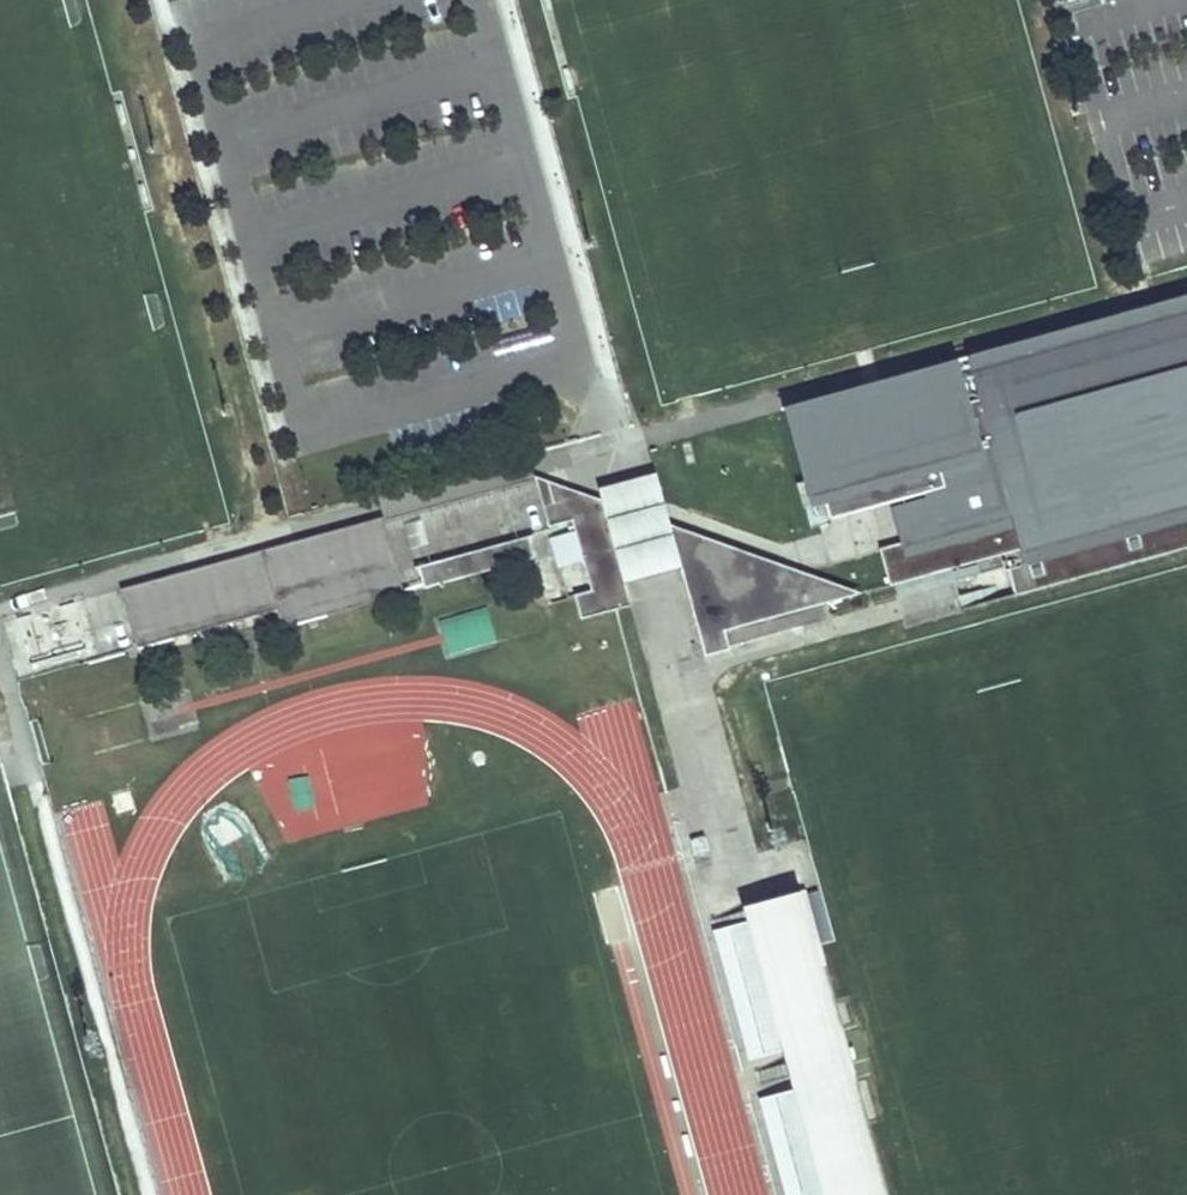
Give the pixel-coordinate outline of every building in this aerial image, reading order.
[(783,407),(810,505),(823,502),(830,521),(889,508),(900,543),(880,548),(889,583),(1020,548),(1026,565),(1186,521),(1186,295),(783,407)] [(601,500),(624,584),(680,568),(668,524),(655,473),(598,488),(601,500)] [(545,480),(533,476),(541,504),(551,502),(545,480)] [(551,502),(541,504),(547,527),(571,520),(590,591),(573,596),(580,619),(630,605),(624,584),(601,500),(545,480),(551,502)] [(243,555),(249,577),(265,573),(261,559),(379,527),(388,563),(394,561),(382,517),(243,555)] [(739,549),(668,524),(680,568),(704,656),(729,649),(728,645),(802,625),(798,610),(820,604),(854,595),(781,568),(776,579),(760,573),(757,560),(737,553),(739,549)] [(243,555),(120,589),(129,622),(140,618),(143,630),(132,633),(136,648),(259,614),(257,610),(275,605),(276,609),(280,627),(403,593),(394,561),(388,563),(379,527),(261,559),(265,573),(249,577),(243,555)] [(531,535),(516,539),(522,561),(537,557),(531,535)] [(516,539),(414,567),(420,589),(522,561),(516,539)] [(861,593),(739,549),(737,553),(757,560),(760,573),(776,579),(781,568),(854,595),(861,593)] [(902,605),(912,623),(960,598),(950,580),(902,605)] [(820,604),(798,610),(802,625),(824,619),(820,604)] [(275,605),(257,610),(259,614),(276,609),(275,605)] [(448,656),(497,641),(487,606),(438,621),(448,656)] [(140,618),(129,622),(132,633),(143,630),(140,618)] [(709,916),(748,1060),(786,1050),(796,1088),(758,1099),(785,1194),(887,1194),(804,890),(709,916)]
